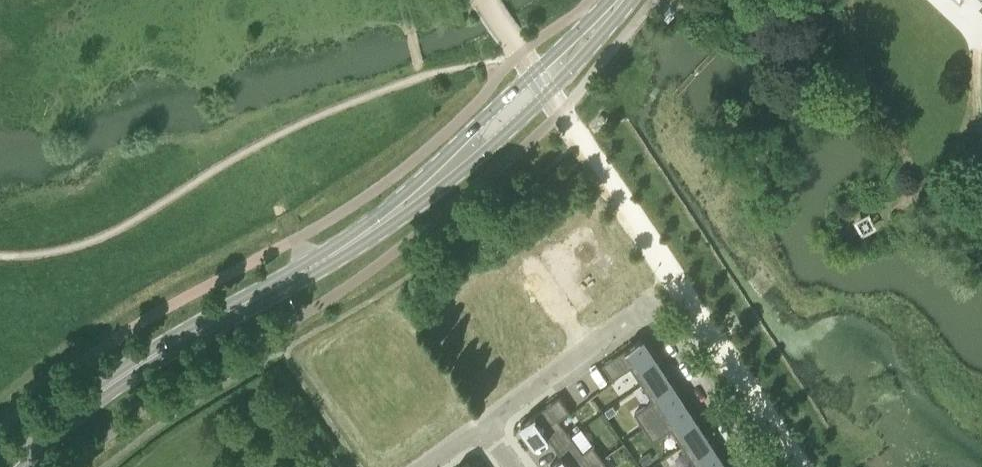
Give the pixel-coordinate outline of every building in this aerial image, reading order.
[(611,288),(630,273),(586,219),(567,234),(611,288)] [(642,338),(604,363),(613,378),(632,366),(643,383),(665,369),(645,338),(643,340),(642,338)] [(654,400),(636,412),(645,426),(686,400),(665,369),(643,383),(654,400)] [(525,424),(522,426),(537,446),(551,436),(558,445),(573,434),(561,418),(571,410),(561,396),(524,423),(525,424)] [(686,400),(645,426),(654,440),(672,428),(683,445),(706,431),(686,400)] [(687,466),(718,466),(726,462),(706,431),(683,445),(694,462),(687,466)] [(551,465),(552,466),(591,466),(605,457),(595,443),(585,451),(573,434),(558,445),(565,455),(551,465)] [(591,466),(612,466),(605,457),(591,466)] [(326,466),(335,466),(329,459),(324,463),(326,466)]
